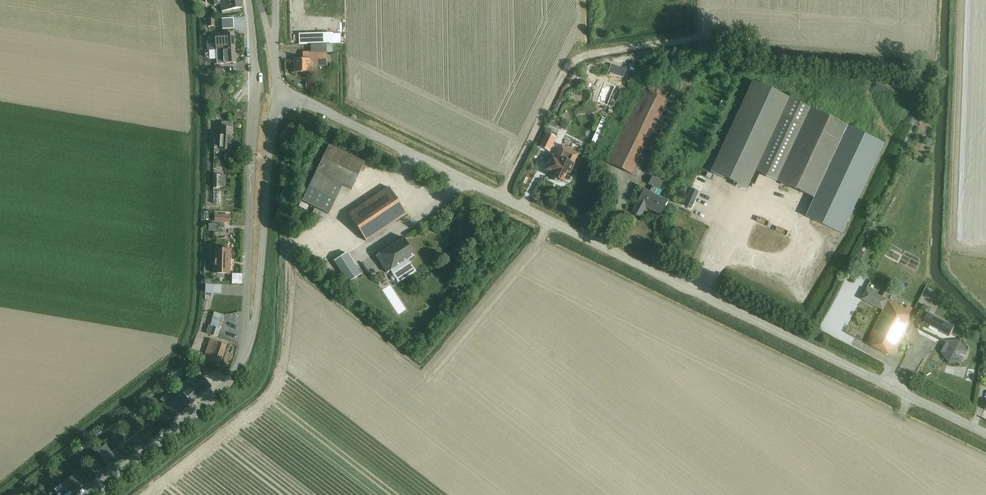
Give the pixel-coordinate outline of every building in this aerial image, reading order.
[(242,8),(241,0),(215,0),(214,0),(214,5),(221,4),(222,11),(242,8)] [(234,29),(233,19),(222,19),(223,29),(234,29)] [(298,33),(299,44),(333,43),(332,32),(298,33)] [(215,36),(216,50),(235,49),(234,34),(222,35),(215,36)] [(235,49),(216,50),(217,64),(236,63),(235,49)] [(309,52),(309,59),(294,59),(295,73),(315,72),(315,66),(325,66),(325,52),(309,52)] [(632,174),(672,93),(675,85),(666,80),(662,88),(646,80),(606,162),(632,174)] [(753,81),(710,172),(747,189),(755,170),(773,179),(807,107),(789,98),(753,81)] [(807,107),(773,179),(814,198),(806,216),(842,234),(885,143),(807,107)] [(551,121),(547,128),(557,133),(560,125),(551,121)] [(215,135),(215,148),(214,152),(220,152),(220,150),(231,151),(233,123),(225,122),(225,124),(222,124),(222,127),(221,127),(221,135),(215,135)] [(547,134),(540,147),(549,152),(556,138),(547,134)] [(329,145),(315,173),(343,186),(352,190),(365,163),(329,145)] [(549,163),(545,171),(554,175),(553,178),(555,179),(555,181),(558,182),(560,181),(562,182),(566,173),(569,174),(579,155),(561,146),(555,158),(554,157),(551,164),(549,163)] [(343,186),(315,173),(302,199),(329,212),(343,186)] [(226,175),(214,175),(213,175),(213,188),(220,188),(220,186),(226,186),(226,175)] [(660,214),(667,201),(654,194),(657,188),(659,189),(661,184),(653,180),(650,185),(653,186),(650,192),(644,189),(637,203),(632,213),(640,217),(646,207),(660,214)] [(361,206),(349,215),(366,241),(407,214),(389,187),(382,192),(380,190),(374,194),(369,186),(355,195),(361,206)] [(691,208),(699,192),(691,188),(683,205),(691,208)] [(440,239),(444,245),(450,241),(446,235),(440,239)] [(404,238),(376,256),(387,273),(396,267),(401,275),(414,267),(409,259),(415,255),(404,239),(404,238)] [(214,273),(230,274),(231,250),(214,249),(214,251),(213,253),(213,256),(214,257),(214,273)] [(334,261),(348,282),(351,286),(356,283),(354,279),(361,274),(347,253),(334,261)] [(459,263),(456,267),(461,271),(464,267),(459,263)] [(890,355),(913,309),(908,306),(906,309),(867,289),(862,299),(883,310),(867,343),(890,355)] [(955,327),(929,314),(931,308),(924,304),(920,311),(916,317),(924,321),(924,322),(950,336),(955,327)] [(217,337),(218,332),(223,315),(214,312),(210,326),(211,326),(209,331),(210,331),(209,333),(211,334),(211,335),(217,337)] [(220,364),(226,345),(210,340),(204,357),(210,359),(209,360),(220,364)] [(962,363),(967,351),(961,341),(948,341),(942,353),(949,363),(962,363)] [(191,350),(189,356),(200,359),(202,353),(191,350)] [(203,376),(178,396),(177,394),(163,405),(174,418),(198,398),(212,386),(203,376)] [(106,445),(97,451),(106,465),(116,458),(106,445)] [(50,494),(71,494),(89,481),(81,471),(49,494),(50,494)]
